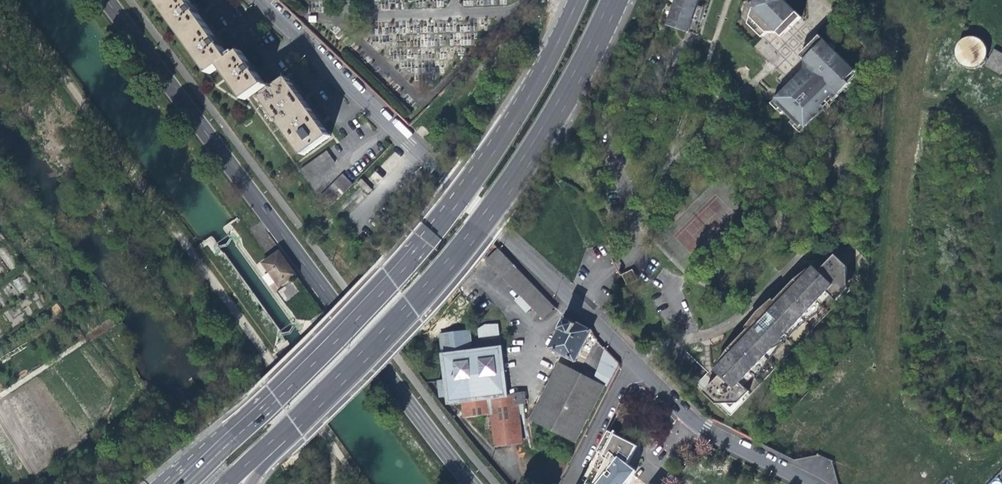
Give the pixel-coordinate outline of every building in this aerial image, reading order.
[(185,40),(205,25),(195,11),(196,10),(194,6),(192,4),(191,5),(187,0),(157,0),(185,40)] [(666,25),(684,30),(689,32),(696,34),(699,25),(691,23),(692,18),(695,19),(700,5),(697,3),(698,0),(676,0),(672,12),(671,11),(666,25)] [(747,24),(761,37),(770,27),(775,32),(779,27),(784,33),(800,16),(784,0),(754,0),(747,24)] [(215,38),(205,25),(185,40),(209,73),(219,65),(244,98),(263,84),(253,70),(254,69),(252,66),(250,64),(249,65),(239,51),(236,52),(235,50),(230,54),(232,56),(229,58),(219,43),(220,43),(218,39),(216,37),(215,38)] [(780,37),(784,33),(779,27),(775,32),(780,37)] [(236,34),(242,42),(243,41),(246,39),(241,31),(236,34)] [(985,47),(985,44),(983,41),(981,38),(977,34),(975,33),(969,32),(965,32),(962,33),(958,35),(957,37),(955,40),(953,42),(953,45),(953,50),(953,51),(955,55),(955,56),(958,59),(959,61),(963,63),(967,64),(971,64),(975,64),(977,63),(980,61),(982,59),(984,55),(985,53),(985,47)] [(784,88),(769,103),(780,114),(783,111),(791,119),(788,122),(799,133),(825,107),(822,104),(830,96),(833,99),(858,74),(819,35),(803,51),(807,55),(803,59),(808,64),(790,83),(789,84),(792,87),(788,90),(785,87),(784,88)] [(1001,67),(1001,52),(993,46),(984,62),(999,72),(1001,67)] [(798,55),(803,59),(807,55),(803,51),(798,55)] [(775,79),(784,88),(785,87),(789,84),(790,83),(780,74),(775,79)] [(286,77),(260,96),(303,154),(316,144),(329,135),(309,106),(286,77)] [(825,107),(833,99),(830,96),(822,104),(825,107)] [(783,111),(780,114),(788,122),(791,119),(783,111)] [(325,150),(300,168),(308,179),(333,160),(325,150)] [(329,207),(351,184),(341,174),(319,197),(329,207)] [(13,228),(2,235),(8,244),(19,237),(13,228)] [(8,244),(2,235),(0,237),(0,242),(3,247),(8,244)] [(541,318),(553,307),(497,248),(485,260),(541,318)] [(280,250),(261,263),(269,274),(276,284),(280,290),(298,277),(280,250)] [(847,287),(846,266),(835,255),(819,271),(814,266),(811,268),(810,267),(808,270),(808,271),(804,275),(797,282),(795,280),(779,296),(782,299),(778,304),(773,299),(757,312),(746,327),(751,331),(747,337),(744,334),(728,350),(731,353),(720,365),(719,364),(717,366),(718,367),(716,370),(721,375),(717,379),(706,391),(717,402),(739,403),(750,391),(745,386),(740,382),(828,290),(832,294),(837,298),(847,287)] [(42,259),(34,265),(44,278),(51,272),(42,259)] [(70,267),(62,273),(69,284),(78,279),(70,267)] [(632,270),(621,274),(626,285),(637,280),(632,270)] [(276,284),(269,274),(263,277),(271,288),(276,284)] [(73,291),(76,297),(91,286),(87,281),(73,291)] [(823,304),(832,294),(828,290),(740,382),(745,386),(755,375),(757,378),(763,372),(766,365),(769,360),(773,353),(780,344),(794,330),(802,324),(812,316),(818,312),(825,306),(823,304)] [(84,305),(88,311),(98,305),(94,298),(84,305)] [(591,331),(564,317),(547,350),(574,364),(583,347),(591,331)] [(496,322),(483,324),(477,328),(438,334),(445,382),(437,383),(439,397),(447,396),(448,404),(462,402),(465,418),(482,416),(484,434),(492,433),(494,445),(521,441),(520,436),(526,435),(521,403),(524,403),(522,391),(507,393),(503,368),(496,322)] [(603,356),(595,370),(607,377),(614,363),(603,356)] [(557,364),(528,420),(574,444),(602,387),(557,364)] [(633,471),(625,465),(634,446),(608,432),(597,453),(599,454),(584,483),(624,483),(633,471)]
